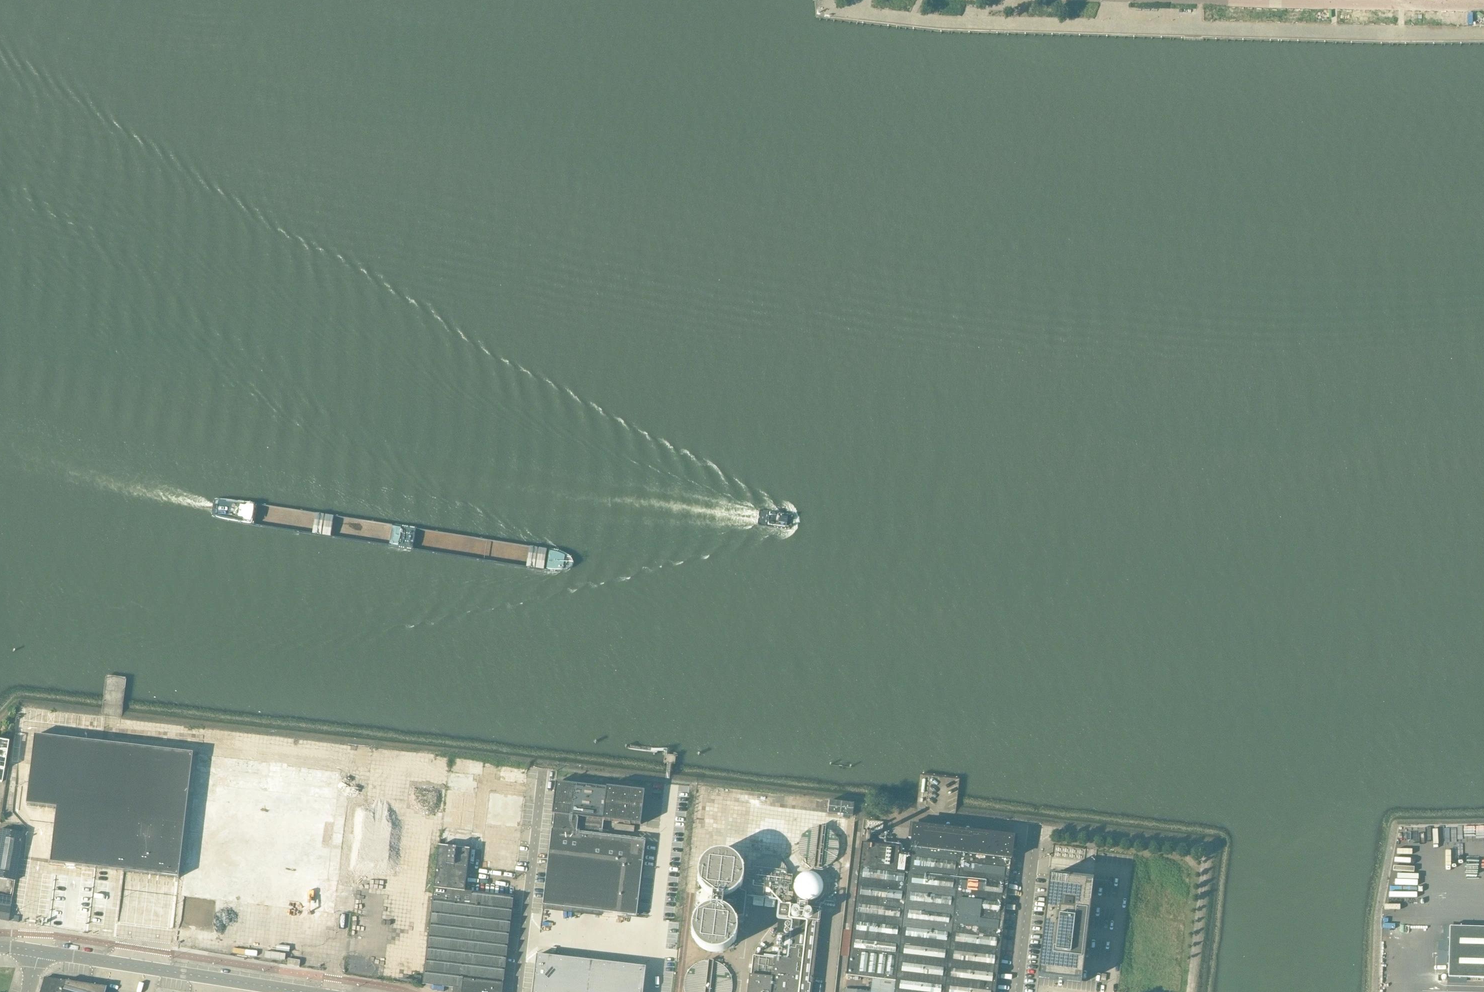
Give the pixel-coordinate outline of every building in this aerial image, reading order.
[(51,863),(183,879),(188,832),(192,799),(197,755),(35,736),(27,805),(57,809),(51,863)] [(495,768),(485,767),(484,778),(495,779),(495,768)] [(547,869),(543,905),(602,912),(636,916),(645,841),(606,836),(606,835),(600,834),(600,833),(601,828),(602,824),(602,821),(602,820),(605,820),(640,824),(641,818),(642,814),(644,794),(628,792),(628,791),(608,789),(608,790),(557,784),(555,795),(551,829),(547,864),(547,869)] [(829,800),(828,814),(853,817),(854,803),(829,800)] [(776,849),(779,812),(711,806),(708,829),(741,832),(740,846),(776,849)] [(883,823),(866,821),(866,829),(867,829),(870,834),(877,835),(881,830),(882,830),(883,823)] [(846,976),(871,979),(895,982),(895,987),(877,985),(876,991),(995,991),(1005,908),(1007,894),(1012,851),(1016,852),(1017,836),(910,824),(908,839),(912,840),(909,867),(897,865),(899,847),(862,843),(846,976)] [(14,882),(22,834),(0,831),(0,879),(14,882)] [(422,984),(453,987),(453,991),(502,991),(504,972),(507,950),(508,936),(511,913),(513,898),(464,892),(469,855),(469,851),(469,850),(439,846),(438,852),(434,888),(422,984)] [(90,904),(113,906),(116,881),(50,872),(44,927),(86,932),(90,904)] [(1081,984),(1089,913),(1092,885),(1093,882),(1049,877),(1048,880),(1045,908),(1037,979),(1081,984)] [(744,917),(747,894),(739,891),(738,892),(736,894),(734,896),(732,897),(730,898),(728,899),(725,899),(723,899),(720,899),(718,899),(716,899),(713,898),(711,897),(709,896),(707,894),(705,893),(704,891),(703,889),(696,894),(695,906),(701,913),(702,912),(704,911),(706,910),(708,909),(710,909),(712,909),(714,908),(716,908),(718,909),(720,909),(722,910),(724,911),(725,912),(727,913),(729,914),(730,915),(731,917),(733,918),(744,917)] [(753,905),(763,906),(764,899),(753,898),(753,905)] [(764,907),(774,908),(775,900),(765,899),(764,907)] [(821,911),(821,910),(780,906),(778,918),(776,935),(792,937),(789,960),(753,956),(749,991),(811,991),(821,911)] [(8,922),(10,908),(0,907),(0,921),(8,922)] [(1483,979),(1483,928),(1449,927),(1448,978),(1483,979)] [(532,991),(643,991),(646,968),(537,955),(532,991)] [(300,961),(288,959),(287,965),(299,967),(300,961)] [(734,967),(709,965),(709,964),(699,964),(687,971),(685,991),(686,991),(732,991),(734,967)] [(421,977),(414,976),(413,982),(420,984),(421,977)] [(45,978),(41,991),(106,991),(107,988),(45,978)]
